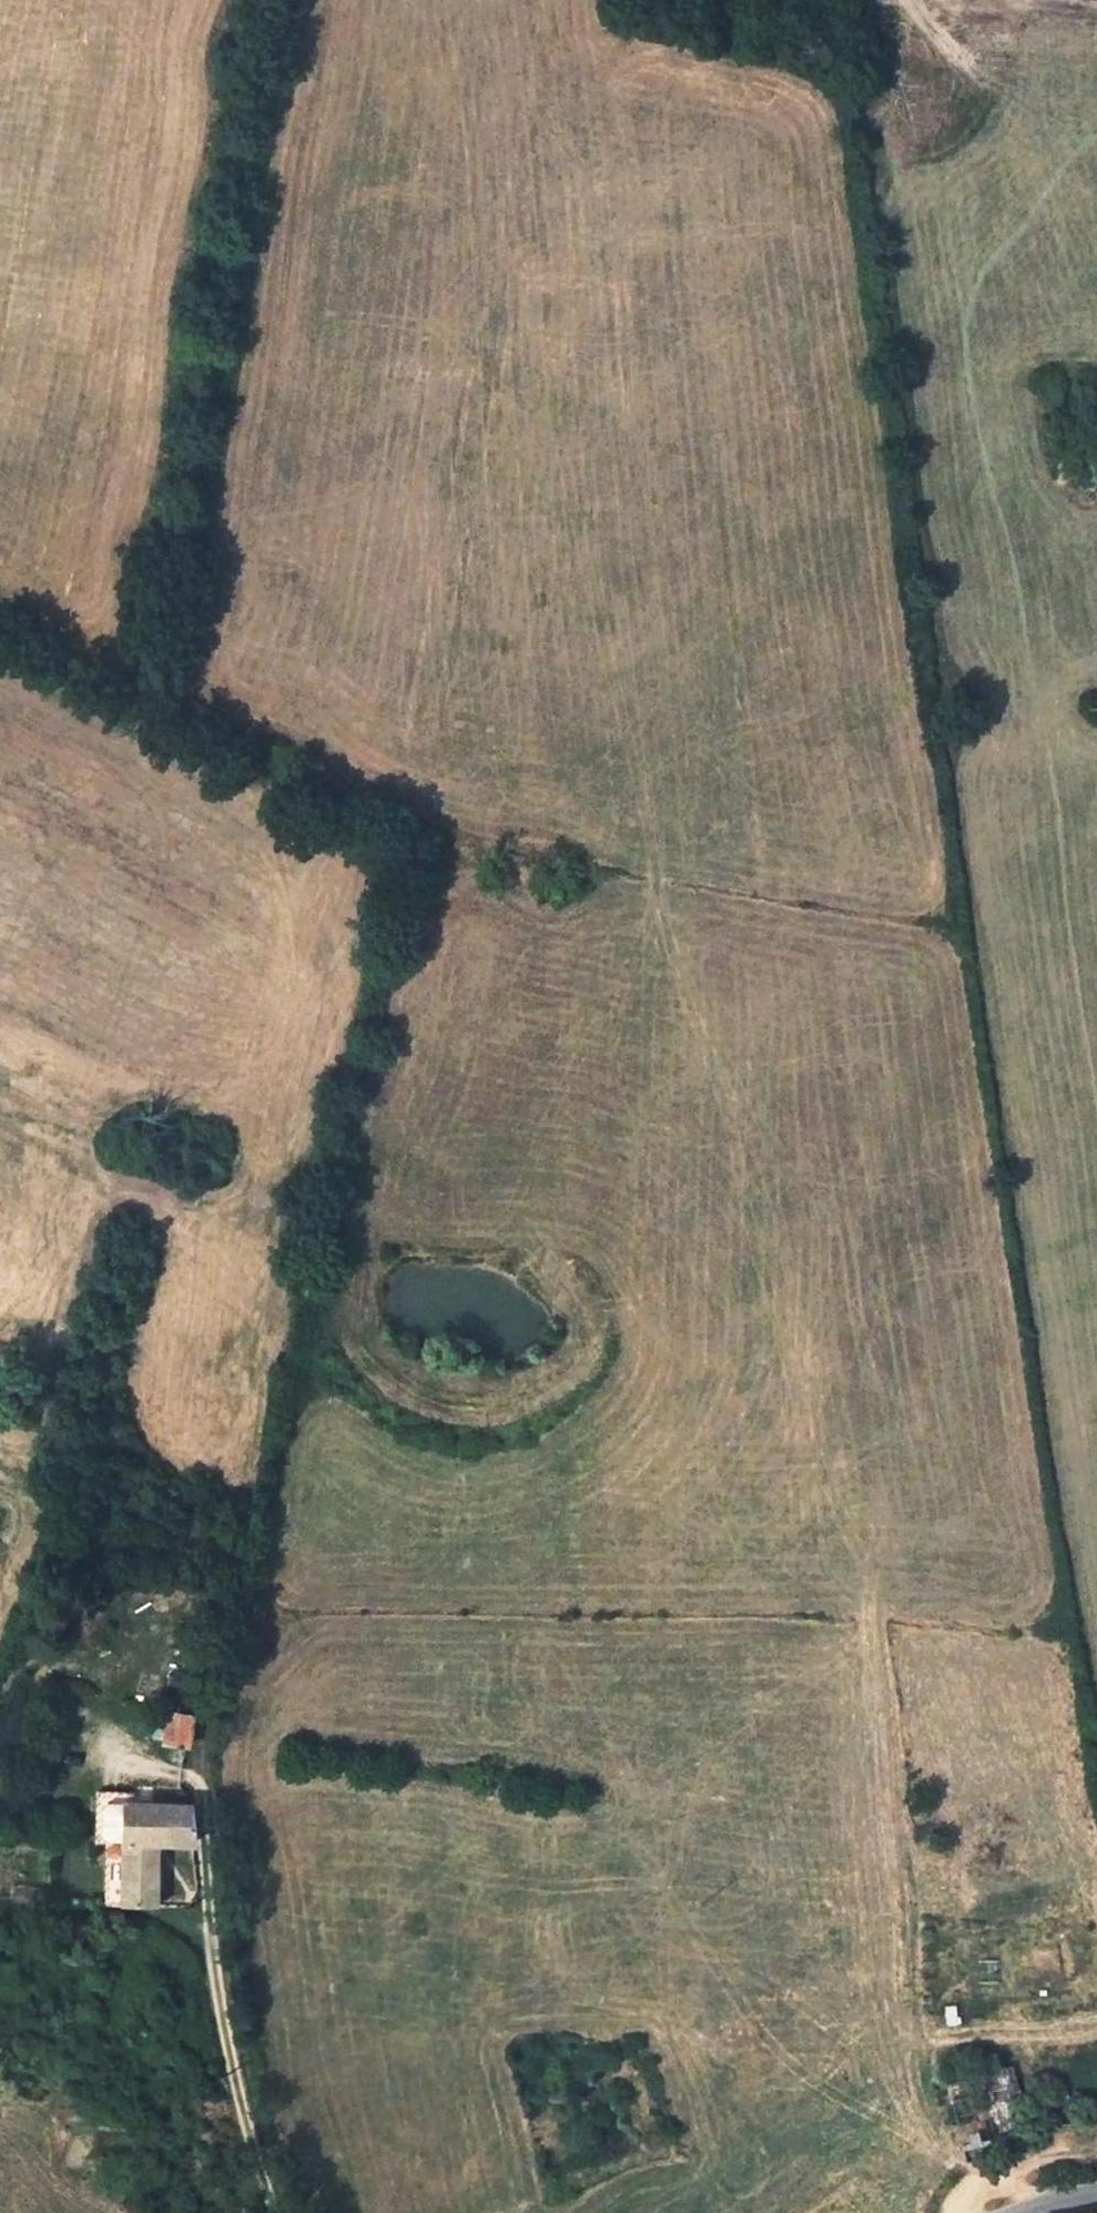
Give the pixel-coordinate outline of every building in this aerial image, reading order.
[(164,1741),(187,1744),(187,1736),(192,1717),(171,1714),(167,1714),(164,1741)] [(125,1822),(124,1902),(156,1902),(159,1844),(192,1845),(188,1807),(123,1805),(123,1793),(94,1793),(93,1826),(112,1827),(112,1822),(125,1822)] [(110,1902),(124,1902),(125,1822),(112,1822),(112,1827),(93,1826),(93,1847),(111,1847),(110,1902)] [(1031,2125),(1064,2115),(1047,2052),(947,2082),(967,2146),(1031,2125)]
